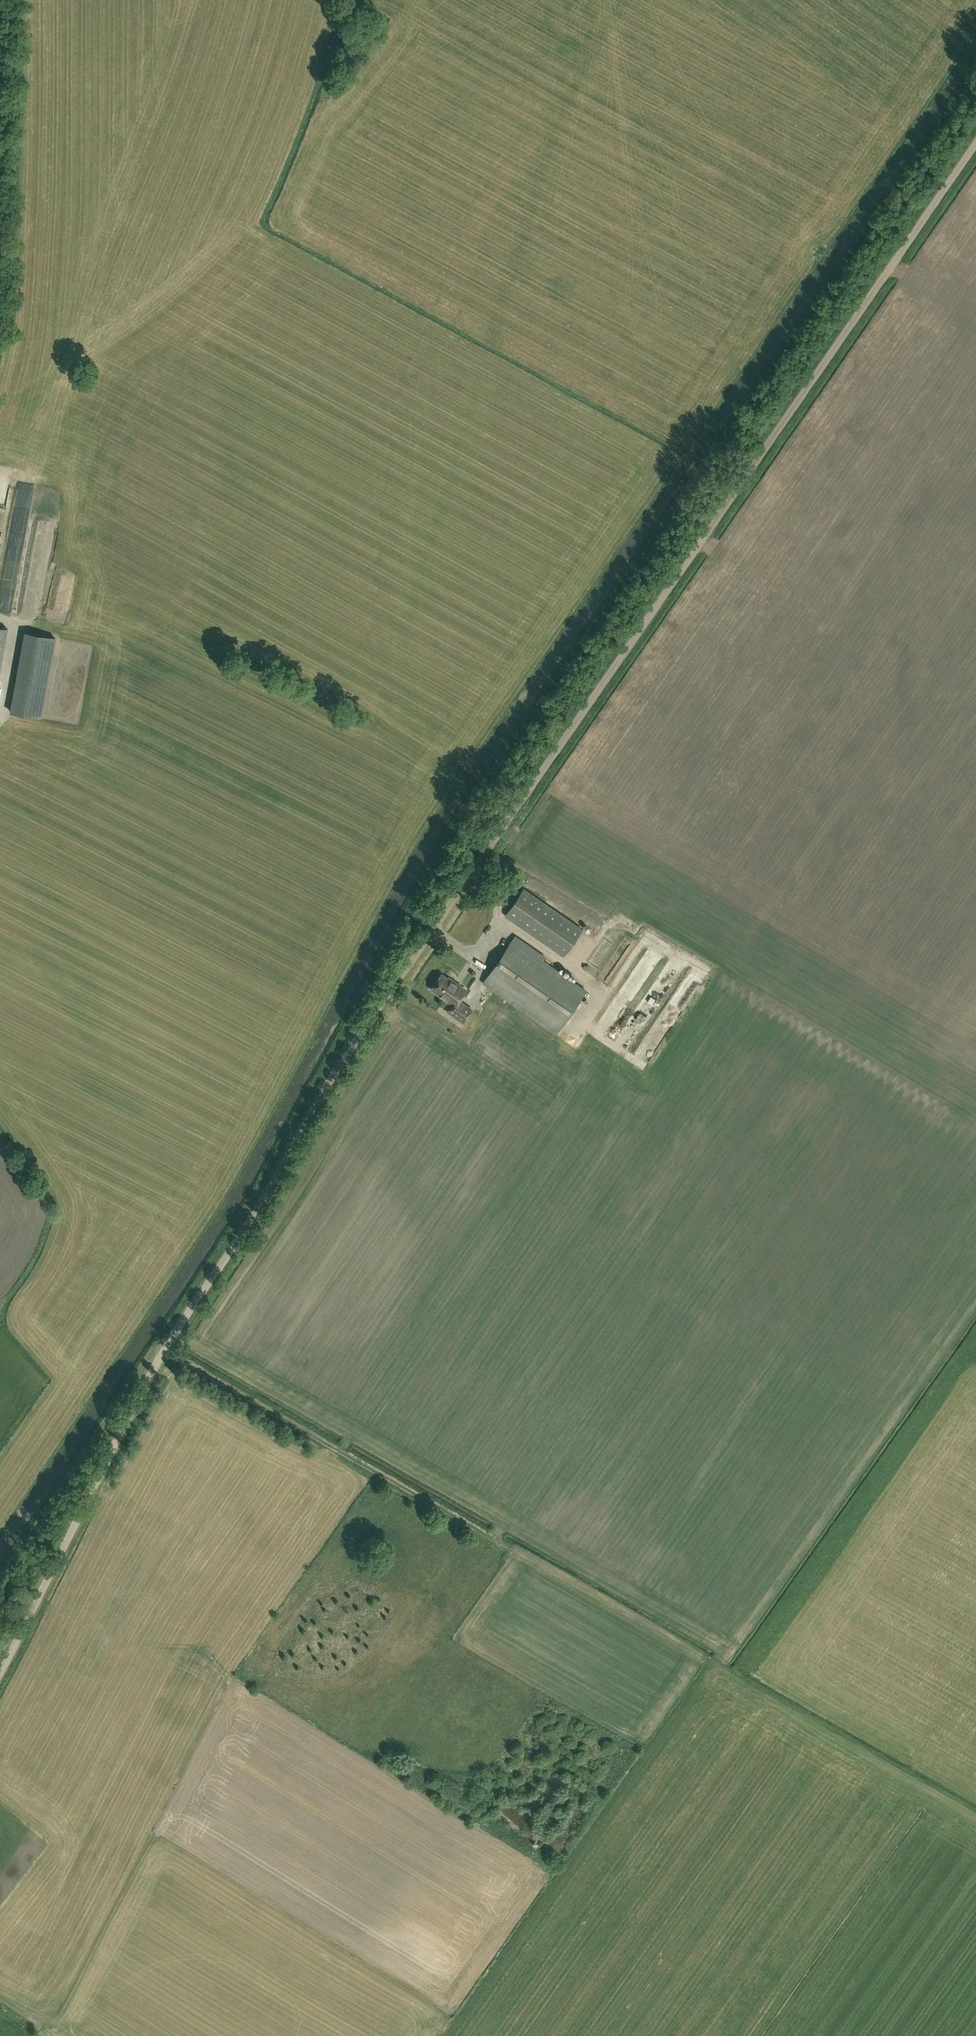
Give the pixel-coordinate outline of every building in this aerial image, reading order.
[(39,531),(51,533),(52,526),(40,524),(39,531)] [(39,598),(49,534),(38,532),(28,596),(39,598)] [(6,596),(17,596),(20,562),(9,561),(6,596)] [(25,632),(11,712),(40,717),(55,637),(31,633),(25,632)] [(564,956),(582,929),(524,889),(505,915),(564,956)] [(483,982),(498,993),(465,1039),(524,1080),(586,990),(512,939),(483,982)] [(638,973),(648,980),(660,962),(650,956),(638,973)] [(455,994),(460,986),(448,978),(447,979),(441,974),(431,988),(446,999),(445,1000),(447,1001),(453,993),(455,994)] [(690,979),(663,1021),(675,1029),(701,987),(690,979)] [(453,993),(447,1001),(451,1004),(447,1011),(463,1022),(472,1009),(459,1000),(465,990),(460,986),(455,994),(453,993)] [(650,1063),(671,1031),(657,1022),(645,1041),(640,1038),(632,1051),(650,1063)]
